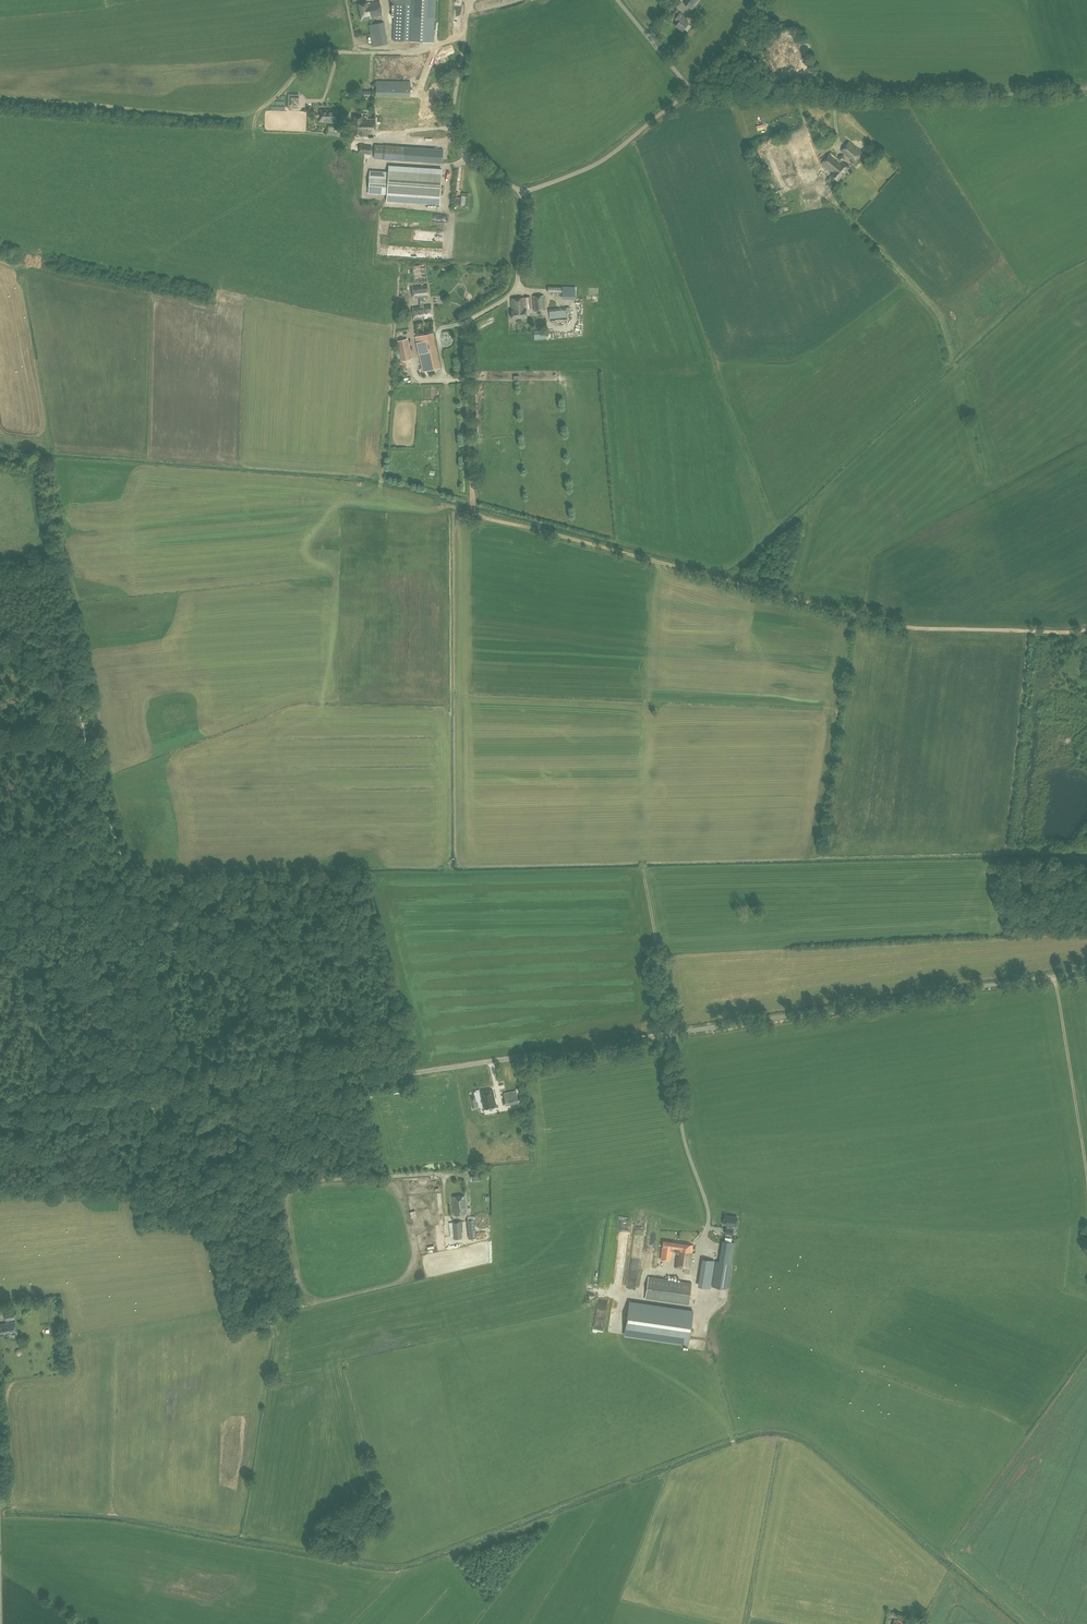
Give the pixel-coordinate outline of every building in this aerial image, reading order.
[(386,15),(383,0),(368,3),(368,2),(358,4),(362,21),(371,19),(371,17),(386,15)] [(393,40),(433,42),(435,0),(390,0),(390,3),(395,3),(393,40)] [(699,0),(686,0),(683,3),(692,10),(699,0)] [(689,23),(685,20),(686,17),(680,12),(675,19),(678,22),(675,26),(682,31),(689,23)] [(388,44),(384,22),(374,24),(378,46),(388,44)] [(376,80),(376,96),(410,97),(410,81),(376,80)] [(288,94),(288,108),(299,108),(299,94),(288,94)] [(419,125),(419,98),(376,97),(375,118),(367,118),(368,115),(363,115),(363,112),(360,112),(360,116),(354,116),(353,136),(362,136),(368,136),(368,134),(375,134),(375,130),(390,130),(390,125),(419,125)] [(338,123),(338,110),(319,109),(319,121),(332,122),(332,123),(338,123)] [(821,170),(815,153),(803,158),(803,155),(805,154),(800,141),(795,143),(808,175),(821,170)] [(854,162),(862,152),(849,141),(841,151),(850,158),(854,162)] [(375,146),(372,145),(360,144),(359,153),(371,154),(371,151),(374,151),(374,159),(404,161),(405,147),(375,144),(375,146)] [(841,161),(839,159),(831,152),(822,163),(834,173),(832,175),(838,180),(850,167),(843,161),(842,162),(841,161)] [(387,194),(387,200),(440,203),(442,169),(389,165),(388,172),(370,171),(368,193),(387,194)] [(412,265),(413,282),(427,280),(426,264),(412,265)] [(429,297),(427,285),(412,286),(413,298),(419,298),(423,297),(429,297)] [(562,299),(575,299),(576,287),(562,286),(562,299)] [(545,310),(544,295),(533,296),(534,311),(545,310)] [(531,308),(530,296),(511,298),(512,310),(511,310),(512,318),(527,317),(526,309),(531,308)] [(423,297),(419,298),(420,306),(413,307),(414,320),(423,319),(423,318),(424,318),(425,319),(432,318),(431,305),(424,306),(423,297)] [(568,317),(568,315),(570,315),(570,307),(567,307),(566,307),(549,308),(550,319),(568,317)] [(546,329),(534,331),(535,340),(547,338),(546,329)] [(440,367),(433,333),(415,337),(423,371),(440,367)] [(397,340),(402,361),(412,358),(408,338),(397,340)] [(481,1092),(484,1109),(496,1106),(493,1089),(481,1092)] [(503,1093),(506,1105),(519,1103),(519,1102),(524,1101),(522,1092),(517,1093),(516,1090),(503,1093)] [(482,1179),(481,1172),(471,1173),(472,1180),(482,1179)] [(452,1197),(454,1215),(467,1214),(465,1195),(452,1197)] [(725,1215),(723,1224),(727,1224),(727,1228),(726,1228),(725,1233),(732,1234),(733,1229),(731,1228),(732,1225),(736,1226),(737,1217),(725,1215)] [(473,1219),(467,1220),(468,1233),(475,1232),(473,1219)] [(454,1233),(454,1236),(460,1236),(460,1232),(462,1232),(461,1224),(459,1225),(459,1221),(452,1222),(453,1233),(454,1233)] [(712,1286),(727,1289),(734,1242),(722,1240),(719,1261),(716,1260),(712,1286)] [(684,1272),(689,1273),(693,1245),(663,1241),(661,1258),(670,1260),(672,1250),(675,1251),(675,1253),(677,1253),(675,1267),(684,1268),(684,1272)] [(714,1260),(702,1258),(700,1271),(712,1273),(714,1260)] [(619,1262),(617,1268),(625,1270),(627,1264),(619,1262)] [(645,1298),(689,1304),(692,1282),(649,1276),(645,1298)] [(693,1311),(629,1302),(624,1335),(688,1344),(693,1311)] [(5,1313),(5,1321),(15,1319),(14,1311),(5,1313)] [(17,1334),(16,1321),(0,1322),(0,1336),(17,1334)]
